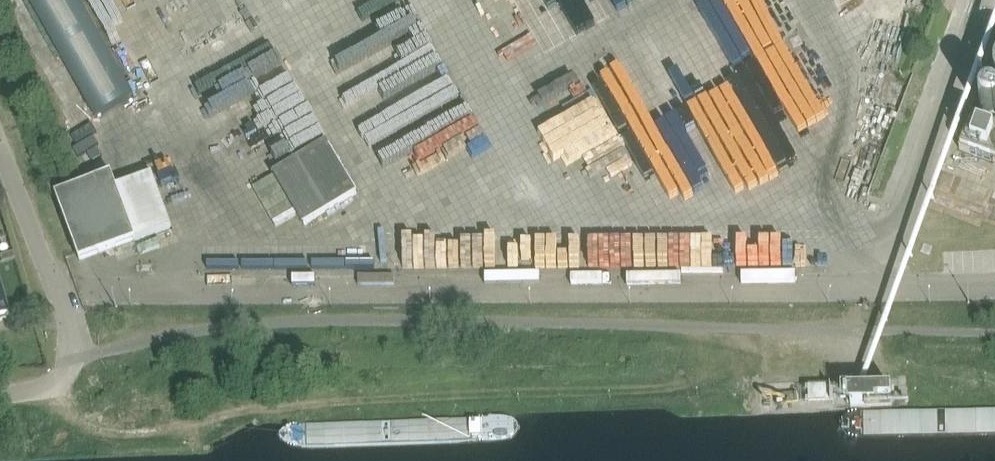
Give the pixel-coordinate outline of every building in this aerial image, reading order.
[(97,118),(135,96),(80,0),(29,0),(97,118)] [(452,5),(450,0),(402,0),(401,0),(408,20),(452,5)] [(796,38),(776,0),(686,0),(701,28),(700,32),(667,34),(669,70),(624,73),(646,61),(646,53),(593,81),(561,83),(567,92),(586,100),(577,122),(559,131),(564,140),(621,137),(627,148),(648,137),(623,91),(651,103),(650,84),(662,77),(667,86),(670,77),(675,87),(690,86),(695,95),(722,80),(721,62),(727,74),(796,38)] [(960,149),(994,162),(994,55),(960,149)] [(800,168),(769,100),(797,87),(783,58),(719,88),(729,110),(741,105),(768,162),(784,155),(792,171),(800,168)] [(358,192),(326,140),(273,172),(303,225),(358,192)] [(70,188),(56,194),(78,253),(80,261),(137,240),(117,186),(112,173),(83,184),(70,188)] [(9,314),(0,282),(0,316),(9,314)] [(845,406),(886,405),(885,391),(844,392),(845,406)]
